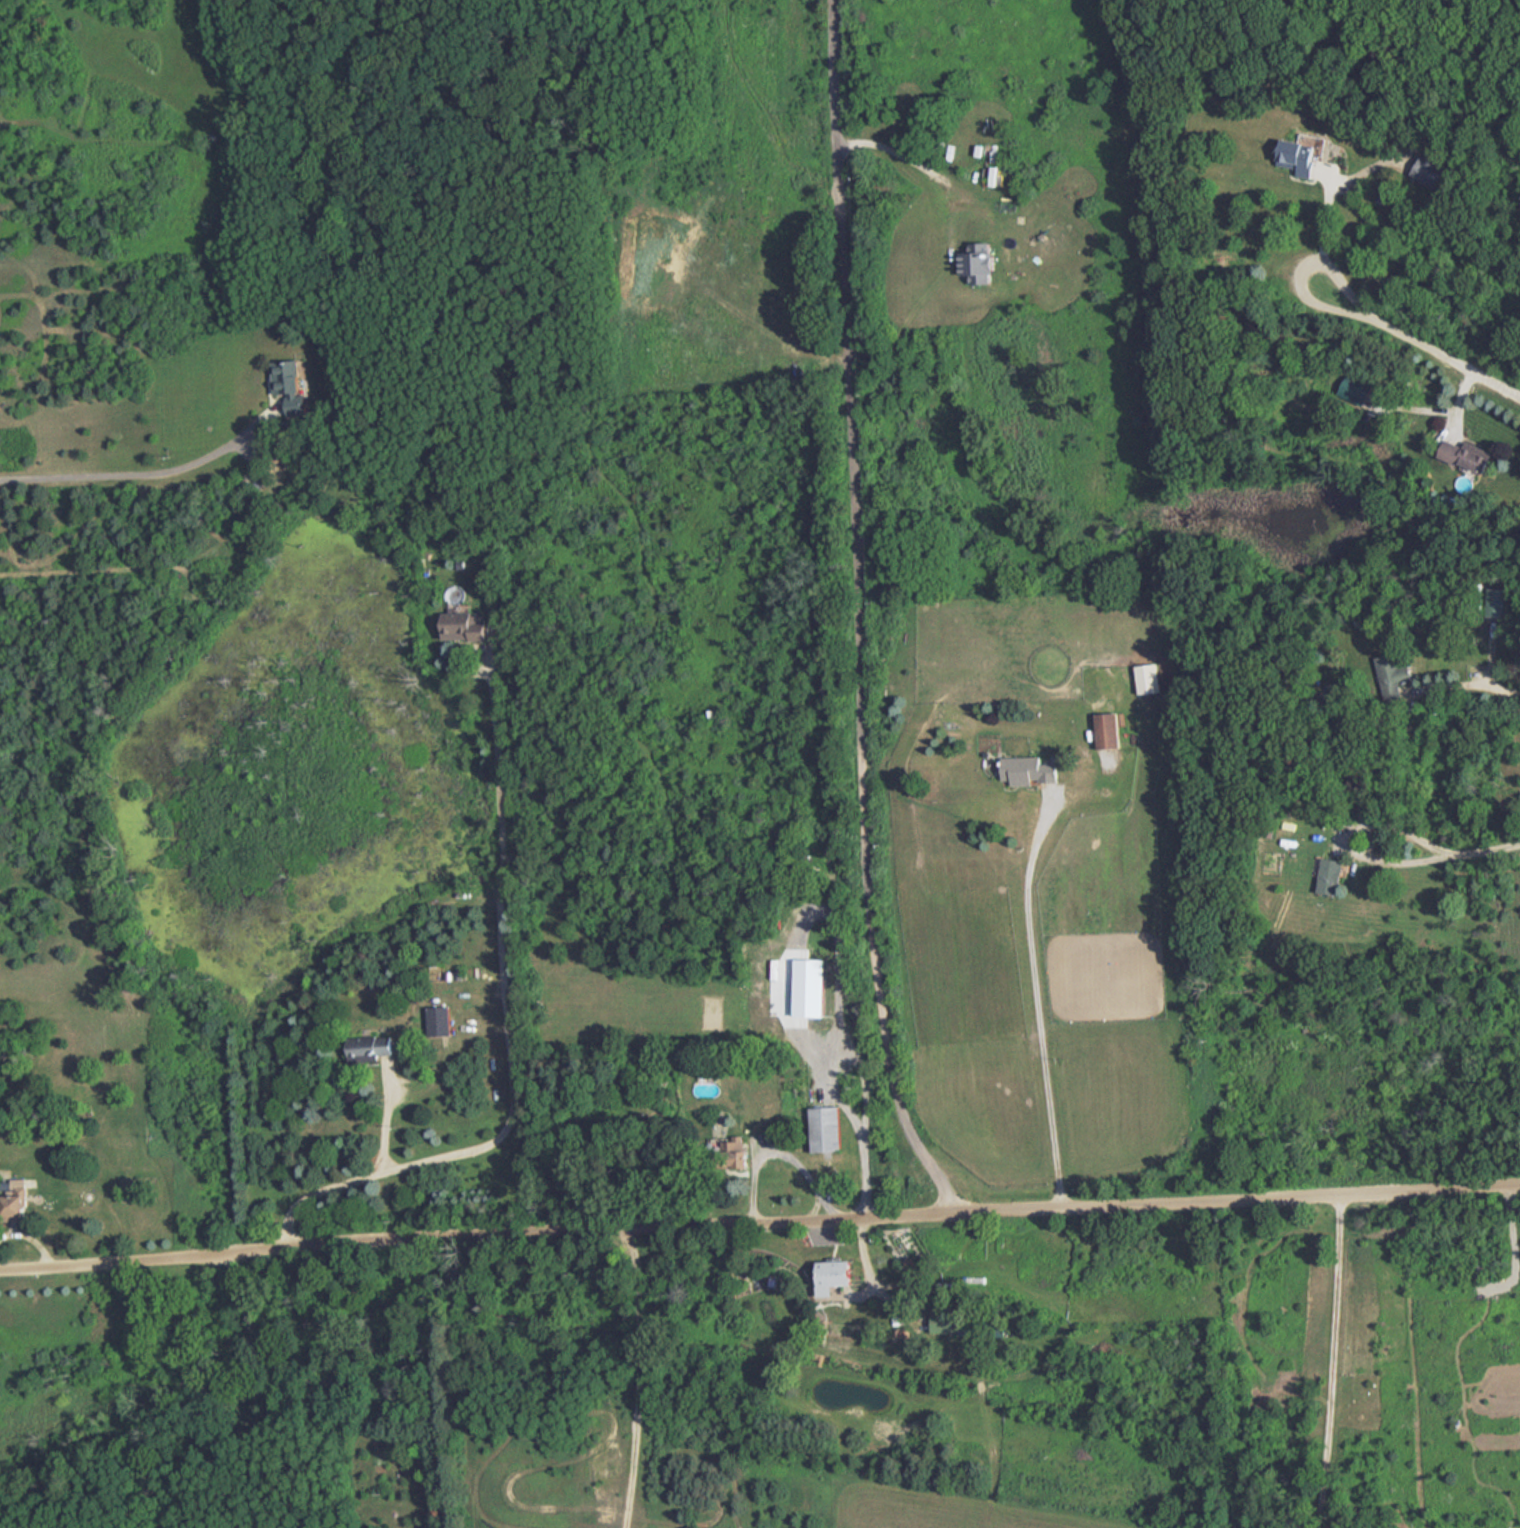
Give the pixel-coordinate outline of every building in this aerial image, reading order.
[(1277,166),(1297,169),(1296,176),(1311,178),(1317,146),(1305,144),(1306,142),(1282,139),(1277,166)] [(1407,173),(1436,192),(1448,173),(1420,154),(1407,173)] [(964,274),(974,274),(975,283),(995,282),(994,241),(972,242),(972,250),(964,251),(964,274)] [(299,359),(270,360),(272,393),(286,392),(287,415),(303,414),(299,359)] [(1362,407),(1372,385),(1347,374),(1337,395),(1362,407)] [(1440,456),(1483,473),(1492,451),(1466,441),(1465,445),(1447,439),(1440,456)] [(1506,588),(1488,588),(1488,616),(1506,616),(1506,588)] [(444,639),(490,639),(490,620),(444,620),(444,639)] [(1380,684),(1413,682),(1411,665),(1399,665),(1399,654),(1378,656),(1380,684)] [(1138,692),(1161,692),(1162,664),(1139,663),(1138,692)] [(1096,713),(1098,748),(1121,747),(1119,712),(1096,713)] [(1004,784),(1043,784),(1043,756),(1004,756),(1004,784)] [(1319,892),(1340,894),(1343,859),(1322,857),(1319,892)] [(796,960),(797,1016),(827,1016),(826,960),(796,960)] [(430,1007),(430,1036),(452,1036),(452,1007),(430,1007)] [(395,1056),(395,1038),(351,1038),(351,1056),(395,1056)] [(841,1106),(811,1107),(812,1151),(842,1151),(841,1106)] [(748,1167),(748,1149),(742,1149),(742,1142),(727,1142),(726,1166),(748,1167)] [(25,1179),(2,1179),(2,1221),(25,1221),(25,1179)] [(821,1286),(855,1285),(854,1260),(820,1261),(821,1286)]
